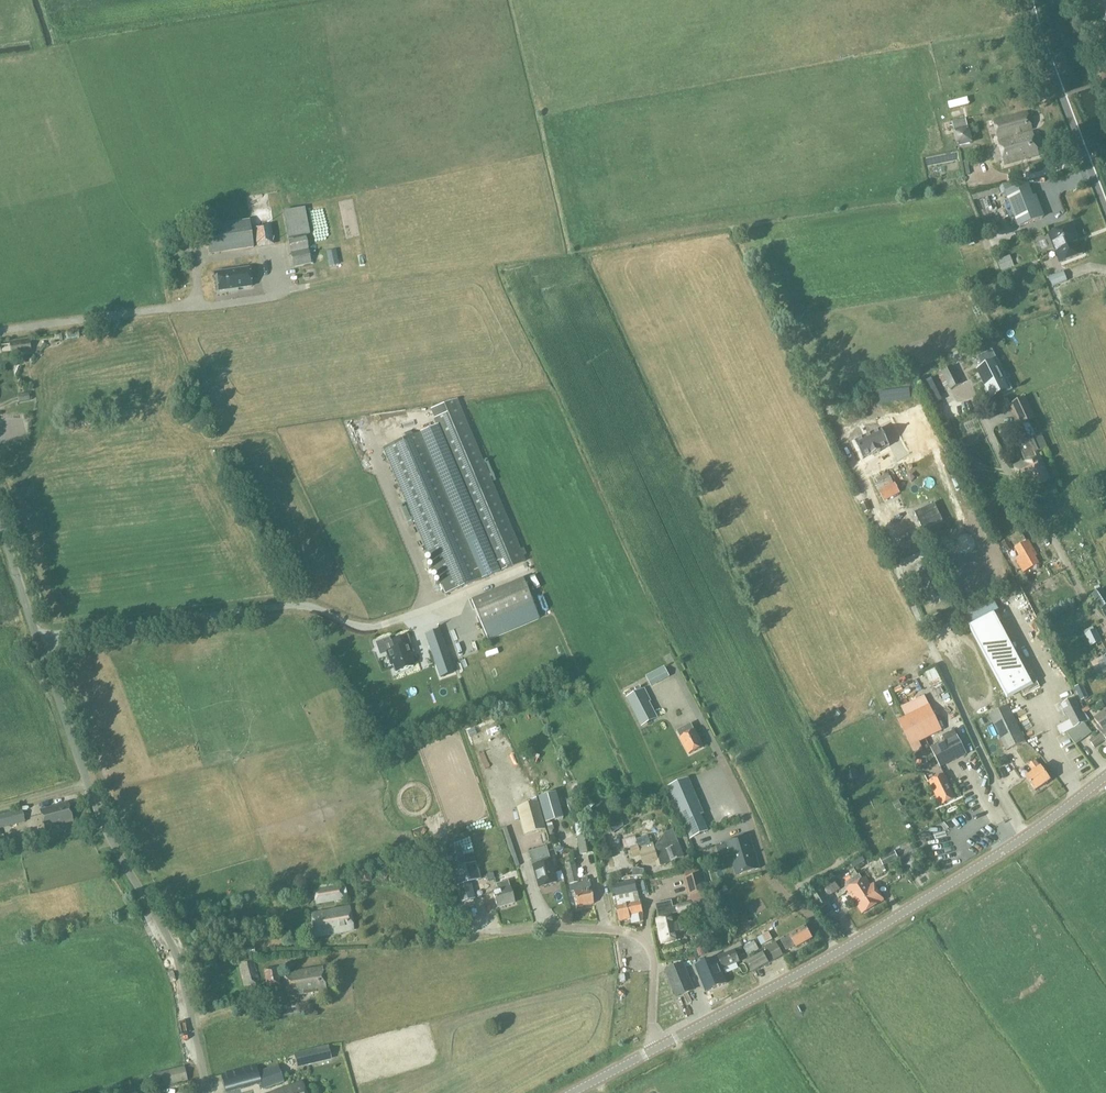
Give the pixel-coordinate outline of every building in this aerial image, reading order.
[(1105,25),(1105,5),(1097,11),(1105,25)] [(968,99),(951,103),(952,110),(970,106),(968,99)] [(1002,119),(1006,139),(1032,131),(1027,112),(1002,119)] [(958,133),(975,129),(973,117),(956,121),(958,133)] [(1038,157),(1032,133),(998,142),(1005,165),(1038,157)] [(1004,193),(1018,228),(1044,218),(1036,196),(1033,197),(1028,183),(1004,193)] [(971,192),(973,200),(999,193),(997,186),(971,192)] [(283,212),(288,239),(310,235),(305,208),(283,212)] [(329,246),(327,208),(311,208),(313,246),(329,246)] [(204,227),(208,255),(254,249),(249,220),(204,227)] [(256,244),(271,242),(268,222),(253,224),(256,244)] [(1074,244),(1078,243),(1072,226),(1049,235),(1055,249),(1074,242),(1074,244)] [(289,241),(294,268),(312,265),(306,237),(289,241)] [(1036,241),(1037,246),(1048,243),(1046,237),(1036,241)] [(1083,255),(1078,243),(1074,244),(1074,242),(1055,249),(1060,264),(1083,255)] [(1040,251),(1047,271),(1059,267),(1053,247),(1040,251)] [(216,273),(219,292),(252,287),(249,269),(216,273)] [(1053,287),(1068,282),(1064,272),(1050,277),(1053,287)] [(12,355),(31,352),(30,341),(10,344),(12,355)] [(37,358),(42,352),(37,349),(32,355),(37,358)] [(1013,390),(992,350),(992,351),(993,353),(982,358),(986,366),(982,368),(978,370),(992,398),(1001,394),(1002,396),(1013,390)] [(951,390),(962,385),(954,367),(936,375),(943,388),(949,385),(951,390)] [(16,377),(27,383),(31,374),(20,369),(16,377)] [(937,390),(932,378),(924,382),(929,394),(937,390)] [(20,402),(33,400),(31,393),(18,395),(20,402)] [(1023,426),(1031,442),(1021,446),(1027,462),(1015,466),(1021,482),(1030,478),(1033,487),(1049,480),(1040,457),(1035,459),(1033,453),(1046,448),(1041,436),(1036,438),(1029,423),(1036,419),(1026,397),(1010,405),(1021,427),(1023,426)] [(483,579),(499,573),(524,562),(457,400),(430,411),(497,568),(492,570),(491,566),(479,570),(421,433),(383,450),(444,595),(483,579)] [(901,413),(920,453),(940,443),(921,403),(901,413)] [(882,430),(856,443),(864,460),(873,455),(874,456),(882,453),(881,452),(891,447),(882,430)] [(884,502),(901,494),(895,483),(893,484),(887,472),(875,478),(878,484),(876,485),(884,502)] [(907,512),(889,521),(900,544),(917,535),(907,512)] [(1011,551),(1016,549),(1015,550),(1020,559),(1016,561),(1023,573),(1039,564),(1035,557),(1037,555),(1029,542),(1027,543),(1021,532),(1010,538),(1010,539),(1005,542),(1011,551)] [(483,626),(534,604),(523,579),(472,601),(483,626)] [(1102,610),(1105,608),(1105,594),(1102,589),(1092,595),(1102,610)] [(468,608),(461,611),(464,618),(471,615),(468,608)] [(994,614),(970,627),(1008,698),(1021,691),(1024,696),(1040,688),(1031,670),(1026,673),(994,614)] [(1024,625),(1033,622),(1031,616),(1022,619),(1024,625)] [(1095,630),(1085,635),(1091,647),(1101,642),(1095,630)] [(522,634),(515,636),(517,643),(524,641),(522,634)] [(411,651),(405,635),(388,641),(391,649),(384,651),(387,660),(389,659),(394,672),(412,666),(407,653),(411,651)] [(444,648),(440,639),(431,642),(438,659),(446,656),(446,655),(450,654),(447,647),(444,648)] [(453,645),(447,647),(451,658),(457,656),(453,645)] [(646,675),(651,685),(670,676),(664,665),(646,675)] [(934,668),(927,670),(929,679),(936,678),(934,668)] [(652,702),(645,688),(626,698),(641,728),(658,719),(650,703),(652,702)] [(1081,700),(1088,697),(1086,692),(1079,695),(1081,700)] [(1058,728),(1062,736),(1066,734),(1084,724),(1087,722),(1075,698),(1061,706),(1069,722),(1058,728)] [(937,705),(905,720),(917,745),(949,729),(937,705)] [(1026,742),(1009,706),(990,715),(1007,751),(1026,742)] [(1105,729),(1105,712),(1095,720),(1103,731),(1105,729)] [(677,731),(681,739),(689,755),(703,747),(695,731),(692,724),(677,731)] [(1084,724),(1066,734),(1072,741),(1075,746),(1091,733),(1084,724)] [(1103,731),(1104,732),(1102,734),(1102,733),(1090,742),(1095,749),(1105,741),(1105,729),(1103,731)] [(943,737),(946,742),(931,749),(941,769),(967,755),(957,737),(955,731),(943,737)] [(1059,742),(1063,753),(1072,749),(1067,739),(1059,742)] [(1029,766),(1034,774),(1027,779),(1036,791),(1050,780),(1041,768),(1042,768),(1036,761),(1029,766)] [(686,775),(666,783),(694,848),(706,842),(700,828),(705,826),(698,810),(701,808),(686,775)] [(929,782),(941,806),(956,799),(944,775),(929,782)] [(964,782),(956,787),(961,795),(969,790),(964,782)] [(558,793),(539,799),(546,823),(565,818),(558,793)] [(39,812),(62,806),(60,799),(37,805),(39,812)] [(517,809),(524,836),(546,830),(538,803),(517,809)] [(73,825),(68,804),(43,811),(49,831),(73,825)] [(26,822),(22,809),(0,815),(0,830),(26,822)] [(609,820),(614,835),(625,831),(620,817),(609,820)] [(575,826),(580,856),(593,854),(590,835),(589,835),(587,824),(575,826)] [(724,858),(731,856),(737,876),(760,869),(749,836),(727,843),(726,842),(719,844),(724,858)] [(685,857),(679,841),(671,844),(673,848),(667,850),(666,848),(656,852),(653,843),(639,848),(636,837),(623,840),(625,851),(631,849),(634,859),(641,857),(644,866),(657,863),(658,867),(685,857)] [(556,883),(547,847),(529,852),(539,888),(556,883)] [(461,848),(446,852),(461,903),(475,899),(470,883),(481,880),(476,863),(466,866),(461,848)] [(883,867),(899,859),(895,852),(880,859),(883,867)] [(579,882),(573,854),(564,856),(565,865),(569,885),(579,882)] [(854,870),(866,861),(863,857),(851,865),(854,870)] [(367,867),(357,870),(361,885),(371,882),(367,867)] [(841,890),(857,881),(850,871),(842,875),(843,876),(809,896),(824,922),(829,919),(823,908),(831,903),(829,899),(842,891),(841,890)] [(687,878),(685,879),(690,897),(691,896),(706,892),(707,892),(702,874),(701,874),(687,878)] [(574,892),(574,893),(577,908),(594,904),(591,890),(590,882),(588,882),(587,878),(581,879),(582,883),(569,886),(571,893),(574,892)] [(866,879),(848,890),(862,913),(883,901),(873,885),(871,887),(866,879)] [(316,906),(344,901),(343,898),(347,898),(346,888),(342,888),(341,885),(340,886),(339,881),(316,885),(316,890),(314,891),(316,906)] [(496,885),(498,891),(493,892),(497,909),(514,904),(510,887),(508,881),(496,885)] [(635,881),(613,886),(615,898),(616,898),(638,892),(635,881)] [(656,905),(659,919),(657,920),(662,944),(681,940),(675,915),(675,916),(674,915),(679,914),(679,915),(694,911),(693,909),(695,909),(696,912),(704,910),(702,900),(696,902),(696,903),(692,904),(692,902),(677,906),(678,907),(674,908),(672,901),(656,905)] [(643,913),(640,902),(619,907),(616,908),(619,922),(631,920),(630,916),(643,913)] [(316,937),(353,930),(349,908),(312,915),(316,937)] [(805,927),(781,941),(787,951),(796,946),(797,948),(812,939),(805,927)] [(762,946),(773,940),(769,932),(758,938),(762,946)] [(749,956),(760,950),(755,942),(744,948),(749,956)] [(763,954),(769,964),(769,965),(784,956),(775,942),(764,948),(767,952),(763,954)] [(742,948),(735,951),(718,958),(723,969),(740,962),(738,958),(745,956),(742,948)] [(769,964),(763,954),(747,963),(754,973),(769,964)] [(254,959),(239,962),(245,987),(259,983),(254,959)] [(717,962),(697,970),(708,996),(727,987),(717,962)] [(678,999),(686,996),(694,993),(683,964),(667,970),(678,999)] [(285,974),(289,997),(326,991),(322,967),(285,974)] [(300,1015),(298,1004),(280,1007),(281,1018),(300,1015)] [(329,1046),(294,1055),(297,1069),(332,1060),(329,1046)] [(257,1073),(256,1067),(221,1075),(226,1092),(230,1092),(261,1085),(263,1091),(285,1083),(278,1065),(257,1073)] [(184,1067),(156,1075),(159,1088),(188,1081),(184,1067)] [(302,1083),(274,1092),(306,1092),(302,1083)]
